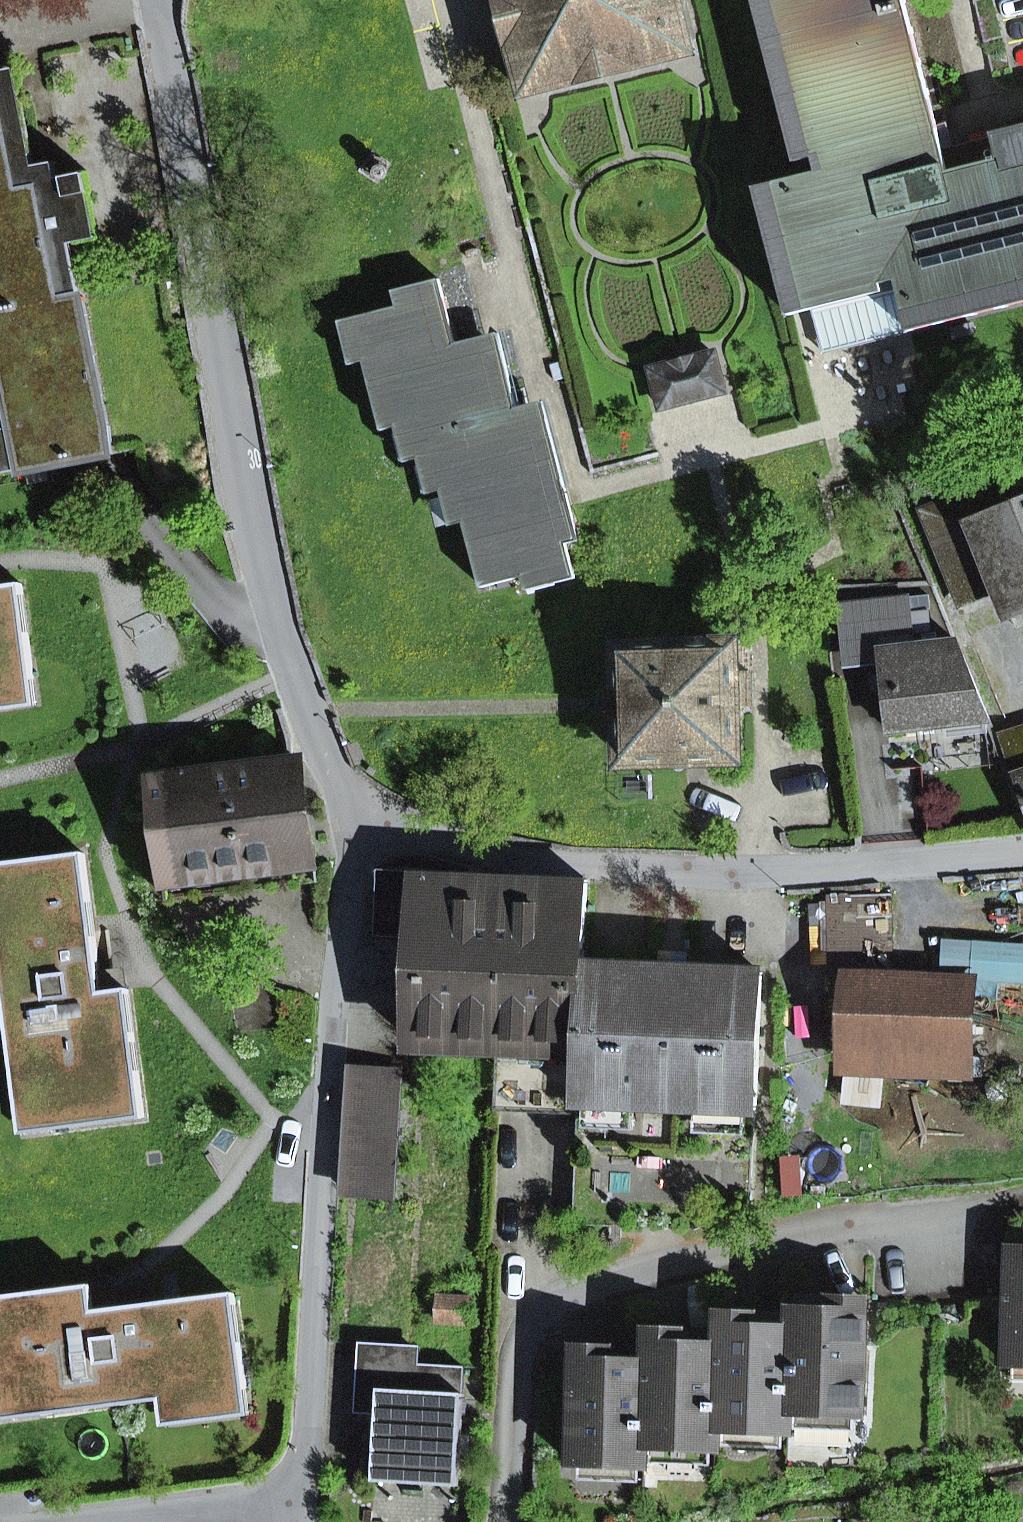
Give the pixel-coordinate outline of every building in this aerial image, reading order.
[(680,0),(504,0),(522,72),(528,93),(693,51),(680,0)] [(993,132),(994,136),(943,149),(937,126),(905,0),(756,0),(796,160),(830,152),(834,167),(757,186),(790,314),(813,308),(824,352),(1022,302),(1022,124),(993,132)] [(56,161),(36,165),(17,67),(0,71),(0,75),(22,187),(42,183),(64,301),(83,297),(72,243),(59,178),(56,161)] [(22,187),(0,75),(0,339),(17,427),(25,468),(26,472),(86,460),(115,455),(84,297),(83,297),(64,301),(42,183),(22,187)] [(59,178),(72,243),(99,237),(87,173),(59,178)] [(542,456),(529,460),(520,424),(506,428),(497,392),(484,396),(474,361),(461,364),(456,345),(439,279),(395,291),(399,306),(342,321),(345,342),(361,345),(376,408),(392,410),(399,439),(415,442),(421,471),(437,474),(444,503),(459,506),(480,588),(539,573),(548,585),(574,579),(566,543),(578,540),(565,488),(551,492),(542,456)] [(497,334),(456,345),(461,364),(474,361),(484,396),(497,392),(506,428),(520,424),(529,460),(542,456),(551,492),(565,488),(547,418),(532,422),(528,405),(516,408),(497,334)] [(662,411),(725,394),(715,354),(652,370),(662,411)] [(25,468),(17,427),(0,431),(0,468),(1,473),(25,468)] [(993,485),(926,511),(961,599),(999,584),(1009,610),(1022,605),(1022,507),(1005,515),(993,485)] [(22,583),(0,586),(0,683),(35,679),(22,583)] [(839,605),(846,664),(881,661),(880,651),(878,637),(914,633),(911,598),(839,605)] [(881,661),(888,731),(989,720),(958,642),(880,651),(881,661)] [(735,757),(734,705),(752,705),(751,673),(733,673),(732,646),(621,649),(624,760),(735,757)] [(38,705),(35,679),(0,683),(0,710),(38,705)] [(1010,743),(1022,780),(1022,739),(1010,743)] [(313,863),(300,762),(181,777),(183,797),(157,800),(166,873),(192,869),(193,879),(313,863)] [(103,992),(100,971),(85,853),(0,864),(0,948),(0,950),(15,1066),(41,1063),(50,1130),(145,1118),(128,989),(103,992)] [(166,873),(170,901),(313,882),(310,864),(193,879),(192,869),(166,873)] [(417,1046),(500,1049),(506,876),(381,872),(378,935),(422,937),(421,950),(417,1046)] [(587,880),(506,876),(500,1049),(520,1050),(518,1110),(578,1112),(584,965),(587,880)] [(892,893),(834,901),(833,945),(888,947),(892,893)] [(378,949),(421,950),(422,937),(378,935),(378,949)] [(887,977),(888,947),(833,945),(831,977),(849,977),(847,1052),(968,1056),(970,980),(887,977)] [(658,969),(690,970),(691,953),(658,951),(658,969)] [(658,969),(584,965),(578,1112),(574,1225),(696,1230),(751,1202),(762,973),(690,970),(658,969)] [(103,992),(128,989),(126,967),(100,971),(103,992)] [(520,1050),(500,1049),(497,1109),(518,1110),(520,1050)] [(846,1075),(967,1080),(968,1056),(847,1052),(846,1075)] [(24,1133),(50,1130),(41,1063),(15,1066),(24,1133)] [(347,1114),(393,1117),(395,1078),(350,1075),(347,1114)] [(343,1187),(389,1189),(393,1117),(347,1114),(343,1187)] [(1011,1247),(1007,1365),(1022,1366),(1022,1247),(1011,1247)] [(96,1311),(117,1309),(114,1283),(92,1286),(96,1311)] [(235,1293),(117,1309),(96,1311),(92,1286),(0,1297),(0,1394),(43,1389),(47,1415),(162,1400),(247,1389),(235,1293)] [(793,1307),(832,1308),(832,1297),(794,1295),(793,1307)] [(790,1413),(791,1413),(862,1416),(866,1298),(832,1297),(832,1308),(793,1307),(793,1315),(792,1327),(793,1327),(790,1413)] [(443,1300),(442,1319),(474,1320),(475,1301),(443,1300)] [(718,1429),(718,1430),(790,1433),(791,1413),(790,1413),(793,1327),(792,1327),(755,1325),(755,1313),(721,1312),(721,1332),(720,1344),(721,1344),(718,1429)] [(755,1325),(792,1327),(793,1315),(755,1313),(755,1325)] [(645,1446),(646,1447),(718,1450),(718,1430),(718,1429),(721,1344),(720,1344),(683,1342),(683,1330),(649,1329),(648,1349),(648,1361),(649,1361),(645,1446)] [(683,1342),(720,1344),(721,1332),(683,1330),(683,1342)] [(356,1413),(378,1414),(379,1389),(419,1391),(420,1365),(421,1346),(360,1342),(356,1413)] [(611,1359),(611,1347),(577,1346),(572,1464),(646,1467),(646,1447),(645,1446),(649,1361),(648,1361),(611,1359)] [(611,1359),(648,1361),(648,1349),(611,1347),(611,1359)] [(458,1486),(465,1367),(420,1365),(419,1391),(379,1389),(378,1414),(374,1481),(458,1486)] [(47,1415),(43,1389),(0,1394),(0,1421),(47,1415)] [(166,1426),(251,1415),(247,1389),(162,1400),(166,1426)]
